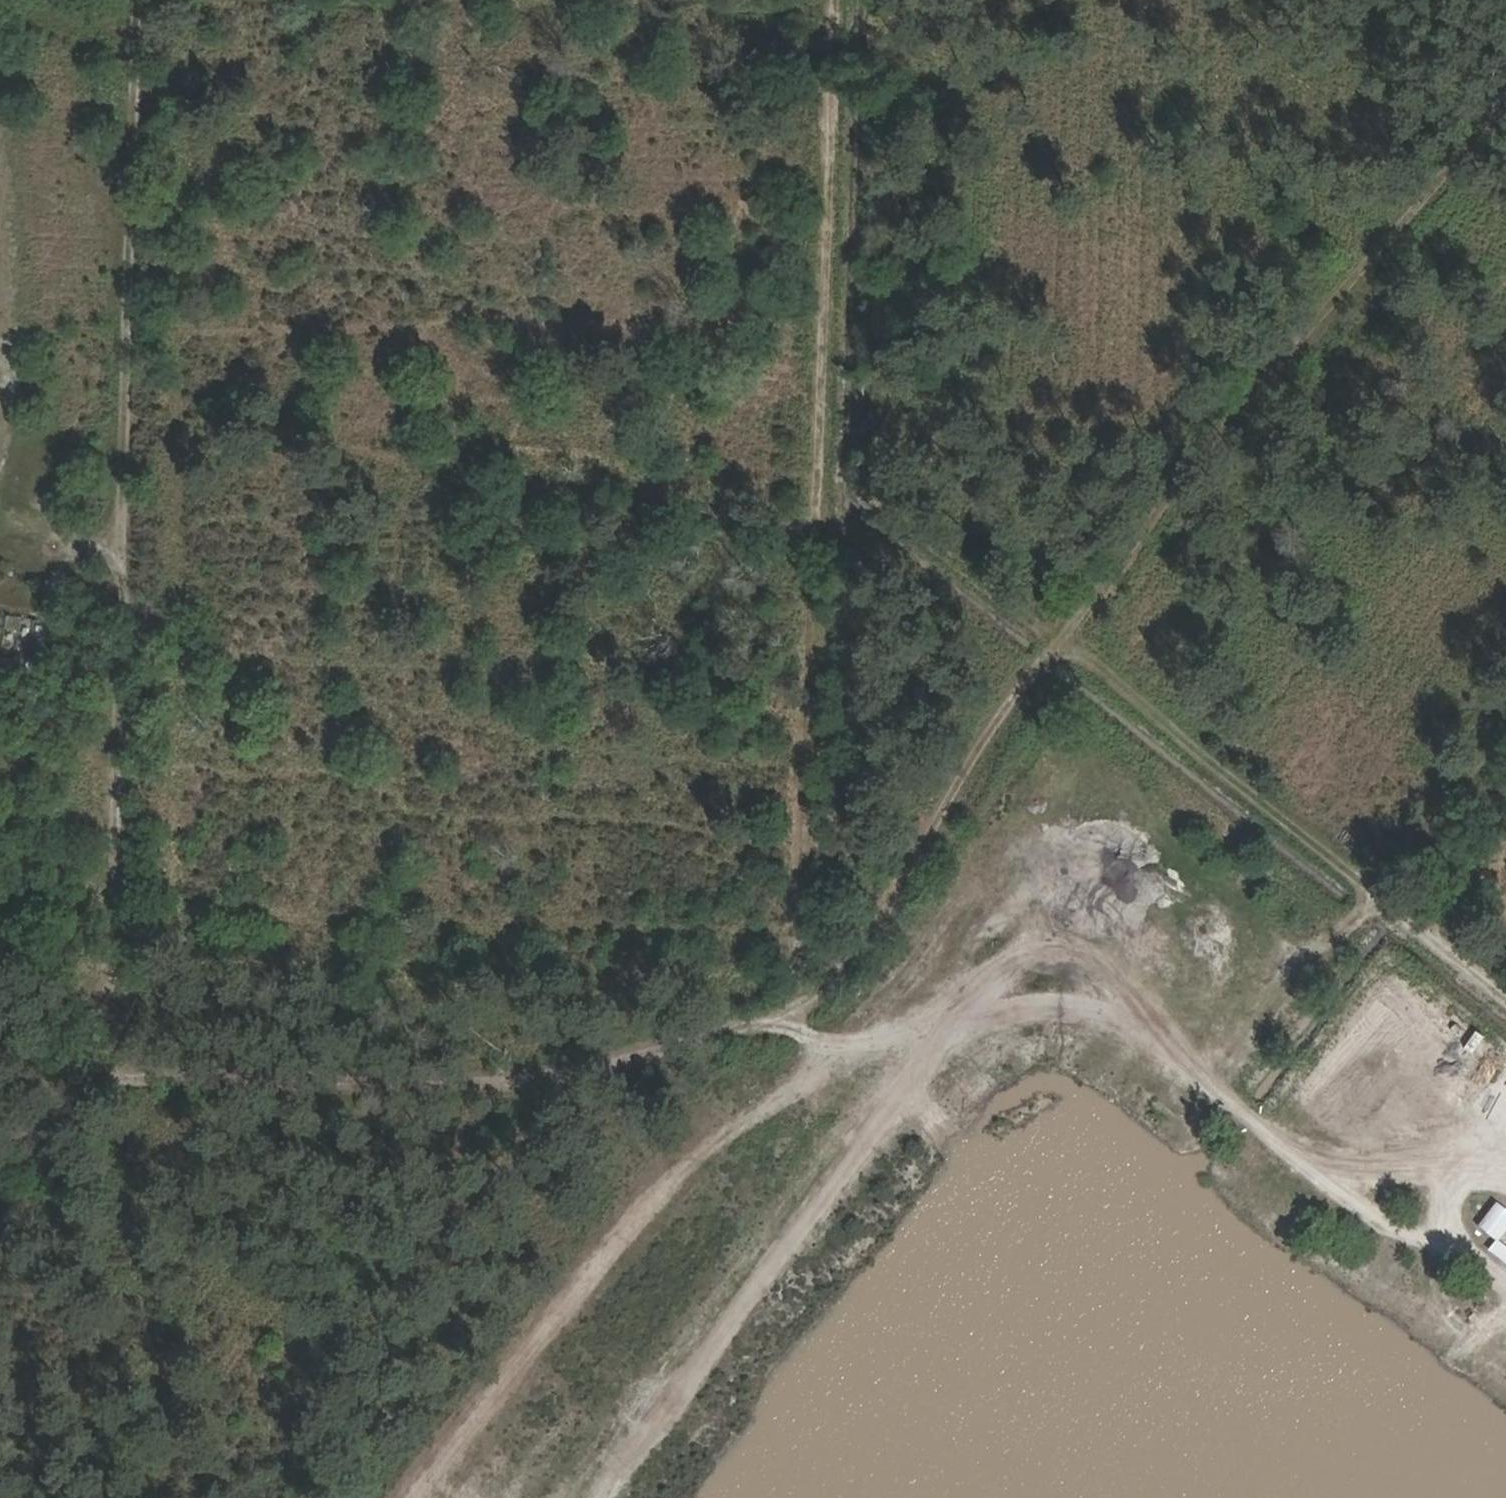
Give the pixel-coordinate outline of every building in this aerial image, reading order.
[(6,649),(31,651),(34,619),(8,616),(6,649)] [(1505,1228),(1505,1207),(1494,1199),(1475,1225),(1497,1240),(1505,1228)]
